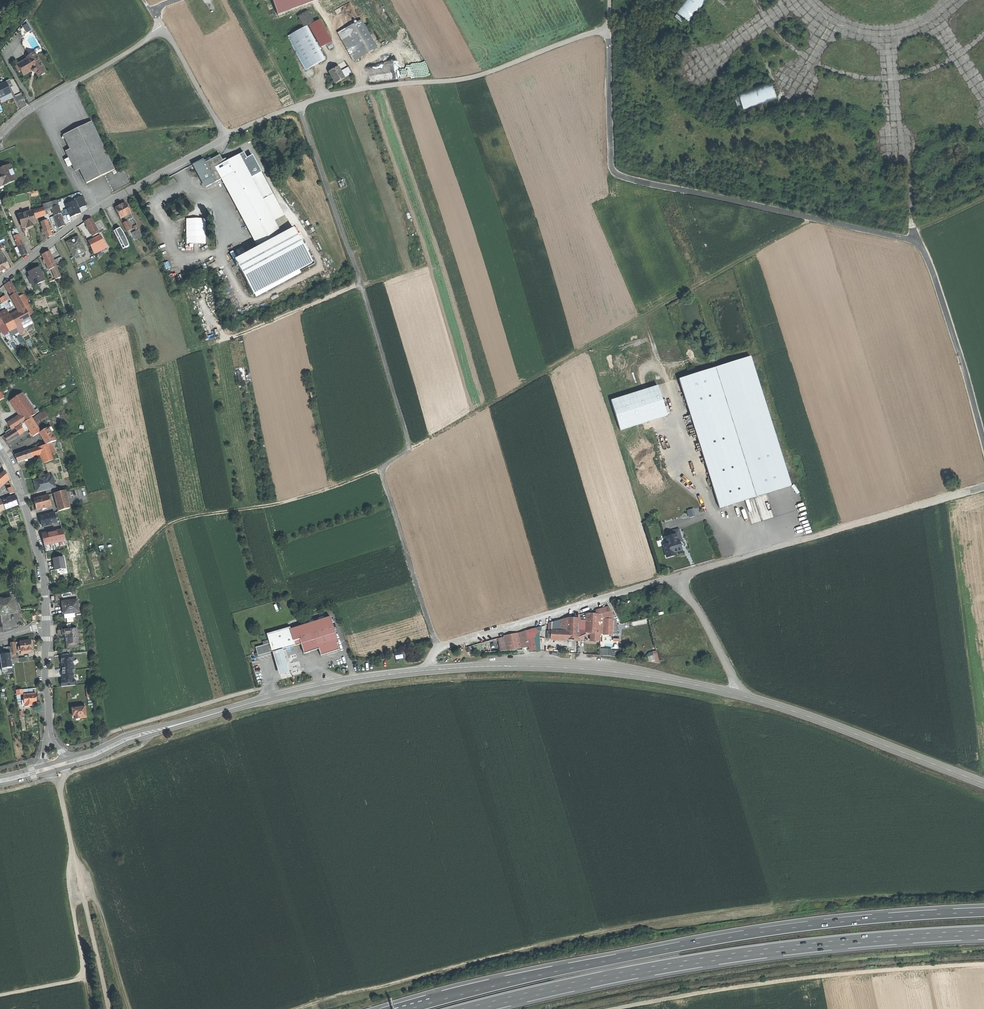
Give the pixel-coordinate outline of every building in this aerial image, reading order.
[(304,28),(309,25),(314,22),(302,0),(289,0),(304,28)] [(673,11),(687,22),(704,0),(682,0),(673,11)] [(319,20),(314,22),(309,25),(321,47),(331,42),(319,20)] [(377,49),(361,20),(338,33),(353,62),(377,49)] [(28,23),(23,26),(28,33),(32,30),(28,23)] [(302,29),(287,37),(306,70),(321,62),(302,29)] [(19,63),(14,66),(18,73),(20,71),(23,76),(29,73),(32,72),(32,73),(34,73),(36,73),(39,77),(46,73),(34,53),(29,57),(29,58),(20,64),(19,63)] [(337,65),(334,67),(336,69),(331,71),(329,72),(335,83),(344,78),(337,65)] [(11,94),(9,88),(12,87),(9,80),(0,85),(0,99),(11,94)] [(776,96),(768,80),(736,96),(743,111),(776,96)] [(67,134),(64,133),(63,136),(62,138),(65,139),(70,149),(80,168),(87,182),(115,168),(92,122),(67,134)] [(80,168),(70,149),(65,151),(75,171),(80,168)] [(225,162),(215,167),(219,176),(255,243),(256,245),(284,230),(278,218),(254,174),(250,177),(241,161),(246,158),(243,152),(225,162)] [(205,159),(202,161),(212,180),(219,176),(215,167),(225,162),(221,154),(218,153),(212,156),(205,159)] [(196,159),(191,162),(198,175),(197,175),(199,179),(200,179),(203,185),(212,180),(202,161),(200,157),(196,159)] [(246,158),(241,161),(250,177),(254,174),(246,158)] [(7,186),(7,184),(15,181),(9,166),(2,169),(0,170),(0,189),(7,186)] [(259,172),(256,174),(279,218),(283,216),(259,172)] [(65,205),(70,218),(81,213),(79,209),(87,206),(83,196),(74,200),(74,201),(65,205)] [(43,208),(33,211),(35,218),(43,216),(46,215),(44,211),(52,208),(58,205),(56,201),(43,205),(43,208)] [(120,206),(115,209),(120,219),(126,216),(129,214),(131,213),(125,203),(120,206)] [(52,208),(54,216),(60,214),(61,213),(58,205),(52,208)] [(31,211),(21,214),(23,220),(20,221),(22,227),(26,226),(26,227),(35,224),(31,211)] [(54,216),(58,228),(61,227),(64,226),(60,214),(54,216)] [(188,243),(207,243),(207,218),(187,218),(188,243)] [(86,221),(85,222),(91,234),(97,230),(91,219),(88,220),(86,221)] [(47,221),(41,223),(43,230),(44,234),(46,238),(48,237),(52,236),(47,221)] [(256,245),(233,258),(237,266),(251,292),(311,261),(299,240),(299,238),(295,230),(293,226),(289,227),(284,230),(256,245)] [(120,228),(113,231),(119,243),(122,249),(128,247),(125,237),(120,228)] [(0,235),(0,244),(10,240),(7,231),(0,235)] [(138,231),(132,233),(135,241),(141,238),(138,231)] [(19,234),(13,237),(21,256),(24,254),(26,253),(23,245),(19,234)] [(96,239),(88,242),(92,250),(105,244),(100,236),(96,239)] [(69,242),(66,243),(73,257),(74,257),(75,259),(82,256),(80,254),(85,251),(82,245),(82,244),(78,237),(73,239),(71,241),(69,242)] [(105,244),(92,250),(94,254),(107,248),(105,244)] [(46,253),(42,255),(45,261),(43,261),(45,264),(46,263),(48,268),(56,264),(50,252),(46,253)] [(61,257),(55,260),(58,266),(64,264),(61,257)] [(6,269),(9,268),(4,258),(3,259),(0,260),(0,272),(6,269)] [(56,264),(48,268),(49,270),(52,269),(56,280),(61,278),(59,274),(56,264)] [(35,269),(29,273),(30,277),(28,278),(32,287),(45,281),(39,268),(35,269)] [(7,284),(5,285),(11,296),(17,293),(11,282),(7,284)] [(9,318),(3,322),(8,330),(31,318),(25,308),(19,297),(17,293),(11,296),(20,313),(9,318)] [(23,294),(19,297),(25,308),(30,306),(23,294)] [(0,314),(0,319),(2,322),(2,323),(3,322),(9,318),(5,310),(4,310),(5,311),(0,314)] [(31,318),(8,330),(9,332),(16,329),(19,333),(34,324),(31,318)] [(679,380),(720,509),(756,498),(715,368),(679,380)] [(658,387),(611,401),(620,431),(667,416),(658,387)] [(21,394),(13,399),(15,402),(13,404),(21,415),(25,421),(35,414),(30,406),(21,394)] [(12,396),(5,400),(9,406),(13,404),(15,402),(13,399),(12,396)] [(66,398),(59,402),(62,406),(68,402),(66,398)] [(5,400),(0,402),(0,411),(9,406),(5,400)] [(44,411),(32,419),(41,432),(44,430),(39,422),(47,417),(44,411)] [(21,415),(2,428),(4,431),(5,433),(11,429),(11,430),(25,421),(21,415)] [(23,430),(18,433),(19,435),(28,430),(30,432),(32,435),(33,437),(39,433),(41,432),(32,419),(31,418),(24,423),(27,428),(23,430)] [(24,423),(15,429),(18,433),(23,430),(27,428),(24,423)] [(41,432),(39,433),(43,440),(46,445),(47,444),(52,443),(56,441),(51,432),(53,431),(51,427),(44,430),(41,432)] [(15,429),(4,436),(8,442),(13,439),(19,435),(18,433),(15,429)] [(46,445),(38,447),(40,453),(42,458),(44,464),(53,461),(51,455),(47,444),(46,445)] [(38,447),(29,450),(32,457),(40,453),(38,447)] [(29,450),(15,456),(18,463),(32,458),(32,457),(29,450)] [(49,475),(40,477),(40,480),(34,481),(36,487),(37,492),(55,487),(53,477),(50,477),(49,475)] [(65,491),(54,493),(55,499),(58,511),(70,508),(65,491)] [(48,496),(34,500),(35,505),(37,510),(51,506),(48,496)] [(15,497),(1,502),(4,510),(18,505),(17,501),(15,497)] [(55,513),(40,517),(42,527),(57,523),(55,513)] [(61,527),(57,528),(57,531),(61,542),(65,541),(61,527)] [(664,546),(667,558),(674,556),(674,554),(677,554),(676,552),(682,551),(681,548),(683,546),(679,530),(665,533),(668,545),(664,546)] [(57,531),(41,534),(43,540),(44,545),(61,542),(57,531)] [(63,557),(52,559),(54,571),(65,569),(63,557)] [(14,612),(13,607),(14,607),(13,603),(12,603),(11,599),(0,602),(0,616),(14,612)] [(77,601),(62,602),(63,609),(63,614),(64,614),(74,613),(78,613),(77,601)] [(600,613),(603,618),(610,615),(608,608),(599,610),(600,613)] [(587,618),(586,632),(600,632),(600,625),(597,625),(598,615),(587,614),(587,618)] [(571,619),(548,625),(548,640),(567,640),(567,637),(578,638),(578,632),(586,632),(587,618),(580,617),(579,619),(571,619)] [(288,627),(265,634),(268,644),(271,651),(272,651),(276,650),(281,648),(294,645),(299,644),(303,654),(308,652),(318,649),(320,655),(338,650),(336,643),(337,643),(329,619),(300,627),(298,627),(289,629),(288,627)] [(76,629),(58,631),(59,636),(65,635),(65,639),(66,645),(67,645),(78,644),(76,629)] [(503,637),(498,639),(501,651),(516,650),(516,649),(521,648),(519,638),(518,633),(503,635),(503,637)] [(30,641),(19,642),(20,647),(21,652),(27,651),(31,651),(30,646),(30,641)] [(268,644),(255,648),(256,653),(257,655),(271,651),(268,644)] [(2,672),(7,671),(7,668),(13,667),(10,647),(6,648),(3,648),(4,655),(0,655),(0,661),(2,672)] [(281,648),(276,650),(282,670),(283,672),(289,671),(288,668),(281,648)] [(645,656),(646,662),(654,661),(654,664),(658,664),(657,650),(652,651),(652,655),(645,656)] [(61,667),(62,672),(74,670),(75,670),(74,665),(73,665),(72,662),(74,660),(73,654),(70,655),(61,656),(61,663),(62,663),(62,665),(62,667),(61,667)] [(75,675),(74,670),(62,672),(61,672),(62,677),(63,676),(63,678),(63,680),(61,681),(61,687),(76,686),(76,681),(74,679),(73,675),(75,675)] [(36,694),(32,694),(28,695),(23,695),(24,701),(24,705),(24,707),(34,706),(34,704),(36,704),(36,700),(36,694)] [(85,705),(81,705),(82,707),(71,709),(72,713),(72,717),(75,717),(75,720),(76,720),(76,721),(79,721),(79,720),(80,720),(80,719),(86,718),(85,705)]
